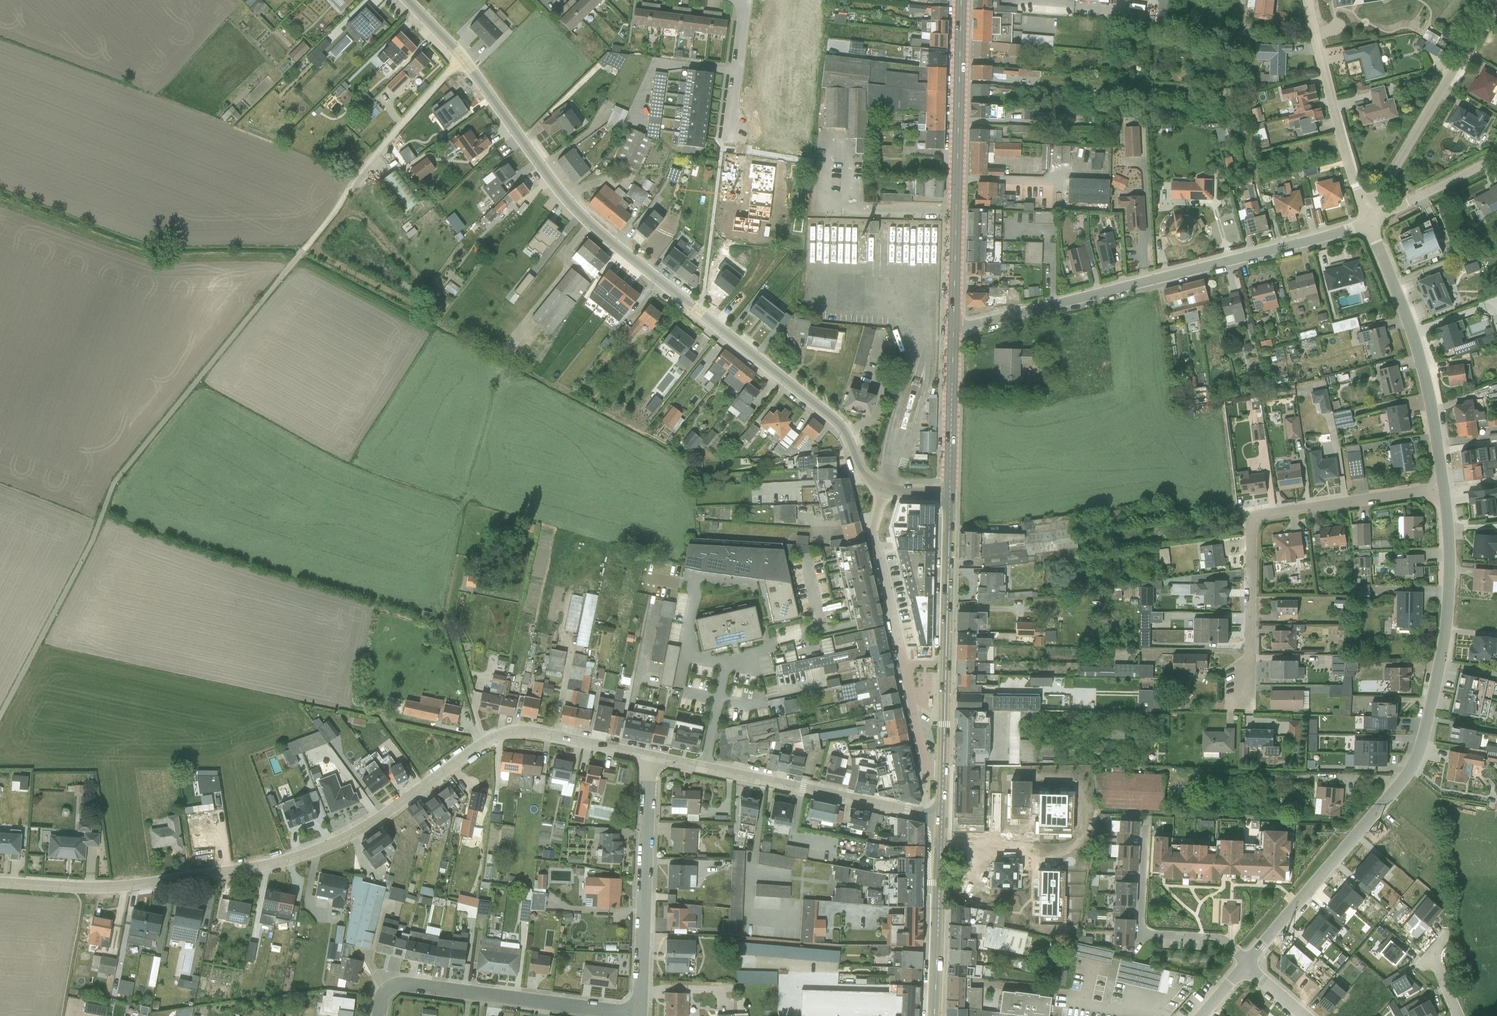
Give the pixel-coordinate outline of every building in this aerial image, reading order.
[(256,5),(254,0),(245,0),(248,8),(256,5)] [(352,0),(332,0),(341,10),(352,0)] [(608,1),(606,0),(587,0),(586,2),(597,12),(608,1)] [(916,7),(914,7),(914,0),(905,0),(905,6),(901,6),(901,13),(916,13),(916,7)] [(987,12),(987,0),(969,0),(969,12),(987,12)] [(1165,19),(1166,0),(1153,0),(1153,19),(1165,19)] [(1272,23),(1275,0),(1253,0),(1251,21),(1272,23)] [(1335,9),(1353,6),(1352,0),(1333,0),(1335,9)] [(586,24),(597,12),(586,2),(575,13),(586,24)] [(369,40),(386,23),(367,4),(345,26),(357,38),(362,33),(369,40)] [(1100,15),(1102,8),(1093,5),(1090,12),(1100,15)] [(924,7),(924,21),(942,22),(943,8),(924,7)] [(481,39),(499,19),(488,9),(470,28),(481,39)] [(627,25),(642,27),(644,12),(628,10),(627,25)] [(642,27),(658,29),(660,14),(644,12),(642,27)] [(969,27),(987,27),(987,12),(969,12),(969,27)] [(574,35),(586,24),(575,13),(564,24),(574,35)] [(658,29),(674,31),(676,15),(660,14),(658,29)] [(674,31),(690,33),(691,17),(676,15),(674,31)] [(690,33),(705,35),(707,19),(691,17),(690,33)] [(481,39),(493,50),(511,30),(499,19),(481,39)] [(705,35),(721,37),(723,21),(707,19),(705,35)] [(914,19),(913,38),(922,38),(922,19),(914,19)] [(924,36),(942,36),(942,22),(924,21),(924,36)] [(969,27),(969,44),(987,44),(987,27),(969,27)] [(368,62),(378,71),(408,41),(400,33),(379,54),(378,52),(368,62)] [(1044,43),(1045,35),(1014,34),(1014,42),(1044,43)] [(323,48),(328,56),(346,43),(341,35),(323,48)] [(914,37),(890,36),(889,51),(913,52),(914,37)] [(924,36),(923,51),(941,52),(942,36),(924,36)] [(1417,47),(1433,58),(1438,50),(1421,40),(1417,47)] [(395,70),(416,49),(408,41),(378,71),(382,76),(380,78),(384,83),(396,71),(395,70)] [(308,49),(301,42),(286,58),(293,64),(308,49)] [(608,44),(604,50),(599,48),(591,63),(597,66),(600,61),(614,68),(621,54),(612,49),(613,47),(608,44)] [(969,61),(987,60),(987,44),(969,44),(969,61)] [(1365,81),(1385,76),(1377,44),(1343,52),(1345,61),(1359,58),(1365,81)] [(1290,54),(1291,46),(1255,45),(1254,61),(1269,62),(1268,77),(1285,78),(1285,54),(1290,54)] [(923,69),(941,69),(941,52),(923,51),(923,69)] [(414,78),(429,63),(420,54),(386,87),(392,94),(409,79),(410,79),(412,79),(414,78)] [(921,112),(940,113),(940,94),(922,93),(923,69),(825,56),(821,90),(825,90),(824,129),(844,130),(844,140),(854,141),(854,155),(864,155),(865,112),(921,112)] [(968,81),(989,82),(989,67),(968,67),(968,81)] [(923,69),(922,93),(940,94),(941,69),(923,69)] [(646,70),(642,135),(654,136),(658,71),(646,70)] [(685,83),(712,86),(713,74),(686,71),(685,83)] [(1481,73),(1470,93),(1486,102),(1496,83),(1496,81),(1481,73)] [(683,96),(710,100),(712,86),(685,83),(683,96)] [(1296,105),(1318,101),(1315,84),(1293,89),(1296,105)] [(968,85),(968,105),(987,105),(987,86),(968,85)] [(1359,127),(1397,117),(1392,98),(1387,99),(1384,88),(1369,92),(1372,104),(1355,108),(1359,127)] [(441,128),(469,108),(455,89),(427,109),(441,128)] [(681,109),(709,112),(710,100),(683,96),(681,109)] [(382,112),(372,101),(356,116),(366,126),(382,112)] [(614,119),(617,120),(621,110),(608,104),(601,121),(611,126),(614,119)] [(967,120),(986,120),(987,105),(968,105),(967,120)] [(1252,107),(1244,110),(1249,122),(1257,119),(1252,107)] [(562,137),(580,126),(568,108),(550,119),(562,137)] [(680,121),(707,124),(709,112),(681,109),(680,121)] [(1451,109),(1441,126),(1469,143),(1477,143),(1481,141),(1492,122),(1475,113),(1471,120),(1451,109)] [(1308,126),(1324,122),(1320,110),(1305,114),(1308,126)] [(921,112),(921,132),(939,133),(940,113),(921,112)] [(678,134),(706,137),(707,124),(680,121),(678,134)] [(1216,129),(1220,143),(1233,139),(1230,125),(1216,129)] [(619,159),(633,164),(640,144),(633,141),(636,132),(622,127),(613,152),(621,155),(619,159)] [(1125,128),(1127,158),(1142,157),(1140,127),(1125,128)] [(466,162),(490,145),(482,134),(474,139),(467,130),(451,142),(466,162)] [(967,131),(967,144),(985,144),(985,131),(967,131)] [(920,150),(939,150),(939,133),(921,132),(920,150)] [(676,147),(704,150),(706,137),(678,134),(676,147)] [(986,155),(1013,156),(1013,143),(987,141),(986,155)] [(396,159),(401,153),(389,143),(384,149),(396,159)] [(874,145),(874,154),(893,153),(893,144),(874,145)] [(967,177),(985,177),(985,144),(967,144),(967,177)] [(1045,145),(1044,164),(1060,165),(1061,146),(1045,145)] [(553,162),(562,172),(579,159),(571,148),(553,162)] [(1093,154),(1093,170),(1102,171),(1102,154),(1093,154)] [(1225,160),(1227,169),(1235,167),(1233,157),(1225,160)] [(433,169),(425,158),(408,171),(416,181),(433,169)] [(570,183),(587,170),(579,159),(562,172),(570,183)] [(497,185),(511,175),(503,164),(489,174),(497,185)] [(699,165),(696,179),(703,180),(705,166),(699,165)] [(773,182),(775,167),(751,165),(750,169),(748,169),(747,178),(752,179),(773,182)] [(1302,193),(1309,193),(1307,182),(1313,181),(1312,167),(1299,169),(1302,193)] [(395,170),(377,184),(402,216),(420,203),(395,170)] [(1116,176),(1112,187),(1124,193),(1129,182),(1116,176)] [(1252,202),(1258,201),(1258,200),(1254,185),(1253,185),(1252,182),(1253,182),(1252,177),(1246,178),(1246,181),(1248,187),(1249,190),(1251,199),(1252,202)] [(751,192),(771,195),(773,182),(752,179),(752,184),(751,183),(750,192),(751,192)] [(911,196),(938,198),(939,181),(912,179),(911,196)] [(1067,179),(1066,203),(1110,204),(1111,180),(1067,179)] [(1173,200),(1214,200),(1214,179),(1195,179),(1195,184),(1173,184),(1173,200)] [(1248,187),(1246,181),(1238,183),(1239,189),(1248,187)] [(1333,181),(1317,184),(1319,195),(1322,194),(1323,197),(1341,192),(1339,184),(1334,185),(1333,181)] [(626,182),(619,193),(635,203),(642,192),(626,182)] [(997,209),(997,184),(974,183),(973,208),(997,209)] [(509,205),(523,194),(516,185),(502,195),(509,205)] [(602,220),(619,199),(601,185),(584,205),(602,220)] [(1496,211),(1496,185),(1472,197),(1483,218),(1496,211)] [(1295,214),(1300,213),(1299,208),(1303,207),(1299,191),(1290,193),(1295,214)] [(770,209),(771,195),(751,192),(750,197),(749,197),(748,206),(749,206),(770,209)] [(1339,206),(1338,201),(1343,200),(1341,192),(1323,197),(1324,202),(1321,203),(1323,210),(1339,206)] [(875,204),(903,205),(904,194),(875,193),(875,204)] [(1295,214),(1290,193),(1283,195),(1283,194),(1274,197),(1278,213),(1283,212),(1284,217),(1289,216),(1290,222),(1297,220),(1295,214)] [(1128,232),(1147,231),(1145,196),(1119,198),(1119,208),(1127,207),(1128,232)] [(487,205),(491,212),(502,205),(497,198),(487,205)] [(602,220),(616,231),(632,211),(619,199),(602,220)] [(1260,233),(1269,231),(1266,216),(1265,209),(1260,210),(1258,201),(1252,202),(1260,233)] [(1260,233),(1252,202),(1241,205),(1248,236),(1260,233)] [(1270,202),(1266,203),(1270,220),(1276,219),(1274,209),(1272,209),(1270,202)] [(1031,205),(1022,204),(1022,213),(1031,213),(1031,205)] [(482,223),(492,213),(485,206),(475,217),(482,223)] [(768,222),(770,209),(749,206),(749,211),(747,211),(746,219),(759,221),(768,222)] [(636,230),(646,239),(663,220),(653,211),(636,230)] [(966,211),(965,241),(983,242),(984,211),(966,211)] [(1053,215),(1033,215),(1033,226),(1052,226),(1053,215)] [(672,217),(670,230),(679,231),(681,219),(672,217)] [(757,235),(759,221),(746,219),(738,218),(737,220),(733,219),(731,231),(757,235)] [(561,234),(544,222),(527,245),(543,258),(561,234)] [(1190,239),(1191,236),(1192,233),(1191,230),(1189,228),(1187,226),(1184,226),(1181,226),(1178,228),(1176,231),(1176,234),(1177,237),(1178,239),(1181,241),(1184,242),(1187,241),(1190,239)] [(405,227),(399,232),(404,238),(410,232),(405,227)] [(1406,265),(1439,252),(1430,230),(1397,243),(1406,265)] [(1095,242),(1102,270),(1115,266),(1111,249),(1118,248),(1114,232),(1099,235),(1101,241),(1095,242)] [(593,275),(607,259),(583,239),(570,255),(593,275)] [(965,253),(983,254),(983,242),(965,241),(965,253)] [(1083,247),(1087,262),(1093,260),(1088,241),(1082,243),(1083,247)] [(1041,244),(1023,244),(1022,265),(1040,266),(1041,244)] [(1087,272),(1090,272),(1087,262),(1083,247),(1065,251),(1072,276),(1087,272)] [(670,274),(682,258),(668,248),(656,263),(670,274)] [(965,253),(965,266),(983,266),(983,254),(965,253)] [(670,274),(683,283),(695,268),(682,258),(670,274)] [(1343,266),(1323,272),(1329,292),(1365,282),(1359,260),(1343,264),(1343,266)] [(713,284),(727,295),(742,277),(723,261),(717,269),(722,273),(713,284)] [(964,278),(982,278),(983,266),(965,266),(964,278)] [(588,298),(598,306),(619,279),(608,270),(591,291),(593,293),(588,298)] [(589,287),(569,271),(530,318),(550,335),(589,287)] [(1308,308),(1321,305),(1313,273),(1305,275),(1306,278),(1297,281),(1288,283),(1293,300),(1306,297),(1308,308)] [(1429,317),(1451,307),(1437,273),(1415,282),(1429,317)] [(630,288),(619,279),(598,306),(609,315),(630,288)] [(1198,311),(1211,308),(1205,280),(1191,283),(1198,311)] [(1198,311),(1191,283),(1178,287),(1185,315),(1187,324),(1199,321),(1198,311)] [(1264,312),(1280,308),(1276,295),(1273,283),(1251,289),(1257,311),(1263,309),(1264,312)] [(1172,318),(1185,315),(1178,287),(1165,290),(1172,318)] [(618,322),(639,296),(630,288),(609,315),(618,322)] [(1027,291),(1022,292),(1023,300),(1041,298),(1040,291),(1037,291),(1037,288),(1027,289),(1027,291)] [(1000,291),(987,291),(987,299),(992,299),(998,299),(999,299),(1000,291)] [(1236,323),(1246,320),(1239,292),(1233,294),(1234,297),(1222,300),(1228,323),(1236,321),(1236,323)] [(964,310),(986,310),(986,294),(964,294),(964,310)] [(1330,299),(1334,313),(1356,308),(1352,294),(1330,299)] [(760,321),(772,305),(760,296),(748,312),(760,321)] [(584,299),(575,318),(586,324),(595,305),(584,299)] [(646,331),(658,316),(644,304),(632,319),(646,331)] [(784,315),(772,305),(760,321),(772,331),(784,315)] [(1312,324),(1323,322),(1321,312),(1310,314),(1312,324)] [(1440,346),(1460,338),(1455,325),(1435,333),(1440,346)] [(678,359),(691,342),(670,326),(657,343),(678,359)] [(1369,362),(1391,356),(1384,326),(1358,333),(1360,344),(1364,343),(1369,362)] [(1489,337),(1495,335),(1491,326),(1485,328),(1489,337)] [(801,347),(831,351),(834,331),(804,327),(801,347)] [(871,351),(866,331),(853,334),(858,352),(860,360),(865,359),(864,353),(871,351)] [(1256,348),(1266,345),(1264,338),(1254,341),(1256,348)] [(997,386),(1018,387),(1018,365),(1038,365),(1038,349),(993,348),(993,363),(998,363),(997,386)] [(723,372),(733,359),(721,349),(710,362),(723,372)] [(745,385),(753,375),(733,359),(723,372),(742,388),(745,385)] [(688,377),(696,367),(693,364),(684,374),(688,377)] [(1447,387),(1465,385),(1463,365),(1444,367),(1447,387)] [(1383,397),(1403,392),(1396,366),(1377,371),(1383,397)] [(745,385),(742,388),(728,405),(738,413),(754,393),(745,385)] [(1324,410),(1320,387),(1305,390),(1307,401),(1314,400),(1316,411),(1324,410)] [(842,411),(870,418),(875,398),(847,391),(842,411)] [(646,413),(657,401),(650,394),(639,406),(646,413)] [(1255,421),(1254,400),(1245,400),(1245,422),(1255,421)] [(935,401),(928,401),(928,405),(925,405),(925,412),(927,412),(926,429),(935,430),(935,401)] [(1223,432),(1228,431),(1226,418),(1232,417),(1230,401),(1218,403),(1223,432)] [(1452,406),(1455,425),(1474,422),(1471,403),(1452,406)] [(654,420),(664,428),(676,413),(666,405),(654,420)] [(1389,435),(1410,431),(1406,405),(1385,408),(1389,435)] [(765,434),(784,411),(781,409),(776,415),(772,411),(769,416),(766,413),(755,426),(765,434)] [(765,434),(776,443),(787,429),(784,426),(786,423),(783,420),(788,414),(784,411),(765,434)] [(1493,413),(1482,415),(1483,425),(1494,423),(1493,413)] [(1281,439),(1293,438),(1292,416),(1280,416),(1281,439)] [(809,441),(820,429),(809,419),(799,431),(809,441)] [(647,432),(658,437),(663,426),(652,421),(647,432)] [(1255,422),(1246,423),(1247,439),(1256,438),(1255,422)] [(1457,440),(1476,438),(1474,422),(1455,425),(1457,440)] [(741,443),(751,428),(744,423),(733,439),(741,443)] [(692,454),(710,435),(705,430),(696,439),(685,429),(676,439),(692,454)] [(917,454),(933,455),(935,430),(926,429),(918,429),(917,454)] [(765,450),(773,457),(781,449),(772,441),(765,450)] [(1393,474),(1415,470),(1411,443),(1389,446),(1393,474)] [(1360,445),(1347,448),(1351,480),(1364,478),(1360,445)] [(1459,452),(1461,469),(1479,467),(1477,449),(1459,452)] [(1309,452),(1313,486),(1325,484),(1324,480),(1338,478),(1335,458),(1322,460),(1320,450),(1309,452)] [(805,470),(834,469),(834,457),(822,458),(821,454),(799,458),(795,461),(795,470),(805,470)] [(1278,492),(1302,489),(1299,464),(1288,466),(1289,470),(1275,472),(1278,492)] [(1463,484),(1481,482),(1479,467),(1461,469),(1463,484)] [(806,481),(812,480),(835,479),(834,469),(805,470),(806,481)] [(1239,495),(1265,492),(1263,474),(1250,475),(1249,471),(1237,473),(1239,495)] [(820,509),(853,502),(848,479),(835,479),(812,480),(820,509)] [(758,480),(758,490),(776,491),(776,481),(758,480)] [(721,489),(722,500),(735,500),(734,489),(721,489)] [(1496,517),(1494,489),(1475,491),(1478,519),(1496,517)] [(839,520),(840,526),(858,522),(853,502),(820,509),(823,520),(833,518),(834,521),(839,520)] [(788,503),(766,503),(766,519),(788,519),(788,503)] [(896,551),(932,551),(933,505),(898,504),(891,528),(896,551)] [(978,559),(982,558),(984,568),(1078,556),(1072,515),(1020,522),(1021,535),(959,533),(959,559),(978,559)] [(1404,537),(1422,537),(1422,515),(1403,516),(1404,537)] [(1368,521),(1357,522),(1359,549),(1370,548),(1368,521)] [(844,547),(863,543),(858,522),(840,526),(843,539),(829,541),(829,546),(833,547),(844,547)] [(1320,548),(1346,544),(1343,524),(1317,528),(1320,548)] [(1276,561),(1304,556),(1299,530),(1272,535),(1276,561)] [(1474,532),(1473,557),(1492,558),(1493,550),(1496,550),(1496,533),(1474,532)] [(773,620),(796,614),(781,544),(688,538),(682,568),(764,579),(773,620)] [(852,573),(869,569),(863,543),(844,547),(833,547),(839,572),(843,571),(852,573)] [(1204,568),(1225,565),(1221,543),(1201,546),(1204,568)] [(1153,549),(1154,564),(1164,563),(1162,548),(1153,549)] [(907,596),(931,597),(932,551),(896,551),(907,596)] [(1394,577),(1423,577),(1423,553),(1393,554),(1394,577)] [(1369,556),(1359,557),(1361,569),(1371,567),(1369,556)] [(1267,563),(1257,563),(1259,578),(1268,578),(1267,563)] [(1473,567),(1472,589),(1491,590),(1492,581),(1496,582),(1496,569),(1473,567)] [(856,630),(881,624),(875,596),(869,569),(852,573),(843,571),(839,572),(846,602),(850,621),(853,620),(856,630)] [(459,571),(457,584),(468,586),(471,573),(459,571)] [(973,600),(1002,600),(1001,571),(976,571),(977,583),(973,583),(973,600)] [(1148,602),(1148,586),(1159,586),(1160,578),(1137,578),(1136,602),(1148,602)] [(1203,603),(1227,603),(1227,579),(1203,579),(1203,583),(1197,583),(1197,595),(1202,595),(1203,603)] [(1375,583),(1353,583),(1353,597),(1375,597),(1375,583)] [(1395,627),(1421,627),(1421,591),(1395,591),(1395,627)] [(583,645),(590,594),(578,592),(571,644),(583,645)] [(918,646),(930,646),(931,597),(907,596),(918,646)] [(1322,607),(1323,614),(1330,612),(1329,607),(1339,605),(1337,597),(1328,599),(1330,605),(1322,607)] [(676,601),(663,599),(651,659),(665,661),(661,682),(673,685),(681,645),(678,644),(668,642),(672,622),(673,619),(676,601)] [(1275,614),(1297,614),(1297,599),(1275,599),(1275,614)] [(753,607),(694,620),(701,652),(761,638),(753,607)] [(957,613),(956,633),(974,633),(976,633),(977,625),(985,625),(986,614),(957,613)] [(1194,616),(1194,627),(1227,628),(1227,617),(1194,616)] [(1022,619),(1022,622),(1015,622),(1015,636),(1043,637),(1043,642),(1055,642),(1054,631),(1043,632),(1043,628),(1033,628),(1033,619),(1022,619)] [(1342,624),(1334,624),(1333,633),(1341,634),(1342,624)] [(855,641),(857,648),(885,642),(882,627),(833,637),(835,646),(855,641)] [(1193,641),(1227,642),(1227,628),(1194,627),(1193,641)] [(1270,648),(1295,648),(1295,628),(1270,628),(1270,648)] [(956,645),(986,646),(990,646),(990,639),(974,638),(974,633),(956,633),(956,645)] [(1495,652),(1496,636),(1472,633),(1471,645),(1467,645),(1466,660),(1490,662),(1491,652),(1495,652)] [(821,639),(824,656),(835,653),(831,637),(821,639)] [(855,659),(887,652),(885,642),(857,648),(835,653),(824,656),(797,662),(786,664),(780,665),(782,675),(823,666),(824,672),(837,670),(836,663),(855,659)] [(793,642),(785,644),(787,651),(784,652),(786,664),(797,662),(793,642)] [(955,660),(972,661),(985,661),(986,646),(956,645),(955,660)] [(550,649),(545,675),(561,678),(566,652),(550,649)] [(855,659),(857,669),(889,662),(887,652),(855,659)] [(1326,652),(1326,674),(1338,673),(1338,683),(1353,682),(1353,661),(1344,662),(1344,652),(1326,652)] [(573,726),(587,659),(587,656),(574,653),(560,724),(573,726)] [(1207,666),(1207,653),(1171,654),(1171,672),(1196,671),(1196,666),(1207,666)] [(573,726),(588,729),(595,696),(588,694),(594,663),(591,662),(591,660),(587,659),(573,726)] [(1269,679),(1298,678),(1298,659),(1269,659),(1269,679)] [(955,660),(955,674),(983,675),(993,675),(993,663),(972,663),(972,661),(955,660)] [(881,675),(892,672),(889,662),(857,669),(859,681),(881,677),(881,675)] [(1078,662),(1069,662),(1069,670),(1077,670),(1078,662)] [(1114,666),(1079,665),(1078,675),(1139,676),(1139,675),(1154,675),(1154,663),(1114,662),(1114,666)] [(1384,691),(1411,691),(1411,666),(1385,666),(1384,691)] [(600,671),(598,685),(611,687),(613,673),(600,671)] [(726,682),(745,687),(748,678),(729,673),(726,682)] [(1451,708),(1486,717),(1494,681),(1460,673),(1451,708)] [(498,714),(506,677),(493,674),(489,694),(482,692),(478,710),(498,714)] [(868,693),(869,698),(896,692),(892,674),(881,677),(859,681),(840,686),(843,701),(856,698),(855,695),(868,693)] [(955,686),(980,686),(985,686),(985,679),(983,679),(983,675),(955,674),(955,686)] [(520,715),(536,718),(544,677),(535,675),(530,697),(525,696),(520,715)] [(1049,675),(1028,675),(1028,684),(1049,684),(1049,675)] [(765,676),(754,679),(756,688),(767,685),(765,676)] [(839,676),(826,679),(828,686),(840,684),(839,676)] [(498,714),(513,717),(517,696),(509,694),(513,678),(506,677),(498,714)] [(1335,695),(1335,684),(1325,683),(1325,694),(1335,695)] [(954,710),(984,711),(1008,711),(1019,711),(1038,711),(1038,694),(980,694),(980,686),(955,686),(954,710)] [(1155,688),(1139,689),(1139,710),(1161,710),(1161,696),(1154,696),(1155,688)] [(607,733),(618,736),(620,727),(621,728),(625,712),(619,710),(622,696),(627,697),(628,691),(617,689),(614,701),(612,708),(607,733)] [(1270,709),(1301,710),(1301,690),(1270,689),(1270,709)] [(875,713),(899,707),(896,692),(869,698),(838,704),(840,714),(858,710),(857,707),(873,704),(875,713)] [(1327,707),(1327,714),(1345,714),(1346,696),(1336,696),(1336,707),(1327,707)] [(796,697),(783,700),(786,712),(799,709),(796,697)] [(434,721),(454,725),(458,705),(439,701),(434,721)] [(1372,716),(1397,717),(1397,703),(1372,703),(1372,716)] [(650,742),(656,710),(635,704),(633,712),(627,711),(622,736),(650,742)] [(592,731),(607,733),(612,708),(597,705),(592,731)] [(855,726),(901,717),(899,707),(875,713),(863,716),(864,720),(855,722),(855,726)] [(650,742),(669,746),(675,721),(670,720),(669,722),(662,720),(664,711),(656,710),(650,742)] [(984,717),(984,711),(954,710),(953,738),(988,739),(989,717),(984,717)] [(1019,711),(1008,711),(1007,765),(1019,766),(1019,711)] [(1397,725),(1397,717),(1372,716),(1365,716),(1364,728),(1395,729),(1395,725),(1397,725)] [(872,736),(873,740),(905,733),(901,717),(855,726),(856,727),(809,735),(807,727),(778,733),(780,741),(782,742),(781,743),(783,743),(794,743),(802,743),(805,754),(821,751),(819,740),(822,739),(822,740),(857,734),(856,731),(865,731),(866,737),(872,736)] [(284,752),(331,739),(326,718),(315,722),(313,718),(308,719),(311,731),(280,740),(284,752)] [(780,741),(778,733),(776,718),(721,729),(718,747),(748,739),(749,743),(768,742),(771,742),(780,741)] [(1284,738),(1295,739),(1296,719),(1285,719),(1284,738)] [(675,721),(669,746),(696,752),(701,727),(675,721)] [(1464,746),(1477,748),(1479,735),(1474,734),(1475,728),(1449,724),(1447,738),(1465,740),(1464,746)] [(1202,751),(1234,751),(1235,727),(1223,727),(1223,731),(1202,731),(1202,751)] [(1126,729),(1108,728),(1108,737),(1125,737),(1126,729)] [(1244,745),(1272,746),(1273,728),(1245,728),(1244,745)] [(877,750),(907,743),(905,733),(873,740),(874,743),(861,745),(862,749),(874,750),(877,750)] [(988,739),(953,738),(953,765),(983,765),(983,760),(987,760),(988,739)] [(748,739),(718,747),(716,758),(746,764),(748,755),(755,756),(756,750),(768,749),(768,742),(749,743),(748,739)] [(1355,753),(1388,754),(1388,744),(1384,744),(1384,741),(1355,740),(1355,753)] [(766,768),(775,770),(779,752),(780,751),(782,752),(783,743),(781,743),(782,742),(780,741),(771,742),(766,768)] [(787,773),(801,776),(805,754),(802,743),(794,743),(791,755),(787,773)] [(916,781),(907,743),(877,750),(874,750),(880,777),(882,788),(876,789),(877,792),(891,789),(897,788),(897,786),(916,781)] [(1482,765),(1484,755),(1449,749),(1444,779),(1467,783),(1468,774),(1463,773),(1465,762),(1482,765)] [(397,785),(408,779),(400,763),(396,765),(390,755),(383,760),(375,750),(369,755),(389,781),(394,778),(397,785)] [(787,773),(791,755),(779,752),(775,770),(787,773)] [(1384,763),(1388,763),(1388,754),(1355,753),(1355,766),(1384,766),(1384,763)] [(519,789),(522,756),(504,754),(499,779),(501,781),(508,782),(508,788),(519,789)] [(372,795),(389,781),(369,755),(360,761),(369,774),(362,779),(372,795)] [(824,781),(848,786),(850,770),(845,769),(847,759),(830,755),(824,781)] [(532,775),(540,776),(542,758),(522,756),(519,789),(531,790),(532,775)] [(547,777),(566,780),(570,761),(550,757),(547,777)] [(860,792),(866,759),(860,757),(850,758),(852,762),(850,770),(848,786),(848,789),(860,792)] [(860,792),(872,794),(876,778),(880,777),(877,763),(874,763),(873,760),(866,759),(860,792)] [(577,782),(592,785),(596,766),(582,762),(577,782)] [(983,765),(953,765),(951,831),(982,831),(983,765)] [(314,776),(312,767),(304,768),(306,778),(314,776)] [(1166,775),(1093,771),(1098,807),(1164,810),(1166,775)] [(328,813),(357,802),(354,793),(351,794),(347,784),(337,787),(332,773),(315,779),(328,813)] [(920,800),(916,781),(897,786),(897,788),(891,789),(892,799),(917,804),(920,800)] [(1010,781),(1009,819),(1028,820),(1028,814),(1033,815),(1033,834),(1056,835),(1056,837),(1071,837),(1072,795),(1029,794),(1030,781),(1010,781)] [(565,795),(566,785),(555,784),(554,794),(565,795)] [(1339,815),(1340,805),(1342,806),(1343,787),(1316,785),(1316,798),(1321,798),(1320,814),(1339,815)] [(453,804),(459,800),(449,787),(436,796),(450,815),(457,809),(453,804)] [(696,814),(697,788),(669,787),(669,806),(685,806),(685,813),(696,814)] [(260,794),(263,806),(270,804),(267,792),(260,794)] [(286,828),(316,817),(307,792),(277,803),(286,828)] [(475,813),(482,814),(485,795),(467,792),(460,837),(471,839),(475,813)] [(204,797),(207,820),(216,818),(213,796),(204,797)] [(450,815),(436,796),(424,804),(436,821),(434,832),(441,834),(449,829),(450,822),(450,815)] [(753,834),(758,801),(750,799),(740,797),(739,831),(753,834)] [(1490,799),(1488,813),(1496,814),(1496,800),(1490,799)] [(821,820),(824,803),(811,800),(807,818),(821,820)] [(407,810),(422,831),(416,854),(422,855),(424,847),(422,847),(423,844),(427,844),(430,830),(423,821),(428,818),(417,802),(407,810)] [(789,828),(793,806),(774,802),(772,812),(769,811),(768,819),(775,821),(774,826),(789,828)] [(820,825),(833,827),(834,823),(840,824),(843,812),(837,811),(838,805),(824,803),(821,820),(820,825)] [(846,826),(865,830),(869,812),(850,808),(846,826)] [(877,814),(869,812),(865,830),(865,833),(873,834),(877,814)] [(168,852),(181,849),(176,815),(162,817),(163,826),(147,828),(151,849),(167,846),(168,852)] [(896,818),(897,836),(922,836),(922,823),(896,818)] [(1113,831),(1136,832),(1136,820),(1114,819),(1113,831)] [(190,849),(213,845),(210,826),(187,830),(190,849)] [(667,852),(696,852),(696,827),(667,827),(667,852)] [(390,844),(392,842),(382,828),(361,842),(366,850),(362,852),(375,870),(386,863),(383,859),(387,856),(389,858),(394,855),(395,851),(390,844)] [(1149,835),(1147,870),(1161,871),(1161,875),(1177,875),(1177,869),(1183,869),(1183,874),(1192,875),(1192,869),(1201,870),(1200,877),(1218,878),(1219,871),(1279,874),(1279,868),(1287,868),(1287,857),(1283,857),(1284,850),(1289,850),(1290,837),(1284,837),(1285,830),(1259,829),(1259,848),(1251,848),(1251,851),(1241,851),(1242,838),(1217,837),(1217,851),(1203,850),(1203,843),(1177,842),(1177,849),(1165,849),(1165,835),(1149,835)] [(597,862),(619,862),(620,841),(616,841),(616,833),(598,832),(597,862)] [(23,855),(25,836),(0,834),(0,853),(23,855)] [(50,859),(85,861),(87,838),(51,836),(50,859)] [(889,846),(922,846),(922,836),(897,836),(888,836),(889,846)] [(785,855),(760,850),(757,863),(791,870),(794,857),(807,859),(809,847),(787,843),(785,855)] [(885,854),(886,859),(922,858),(922,846),(889,846),(878,844),(876,853),(885,854)] [(1112,856),(1133,858),(1134,845),(1113,844),(1112,856)] [(543,849),(542,857),(554,858),(555,850),(543,849)] [(745,850),(733,849),(730,917),(723,917),(723,934),(742,934),(745,850)] [(1394,864),(1384,855),(1380,859),(1372,853),(1363,863),(1381,879),(1394,864)] [(1112,868),(1133,870),(1133,858),(1112,856),(1112,868)] [(888,874),(922,873),(922,858),(886,859),(873,859),(873,872),(885,874),(888,874)] [(995,889),(1014,889),(1014,874),(1019,874),(1019,864),(1014,864),(1014,859),(1008,859),(1008,863),(993,863),(992,879),(990,879),(990,887),(995,887),(995,889)] [(1381,879),(1363,863),(1354,874),(1362,880),(1358,885),(1369,895),(1381,879)] [(666,889),(687,889),(688,874),(694,874),(694,865),(666,864),(666,889)] [(846,875),(848,868),(833,865),(832,870),(835,871),(834,879),(838,880),(838,881),(847,883),(848,875),(846,875)] [(859,885),(866,886),(869,872),(855,869),(854,875),(856,875),(855,883),(859,884),(859,885)] [(1038,924),(1063,924),(1064,896),(1062,896),(1063,871),(1038,871),(1037,896),(1039,896),(1038,924)] [(329,906),(340,908),(346,877),(316,872),(312,896),(330,899),(329,906)] [(884,880),(885,874),(873,872),(869,872),(866,886),(875,888),(876,887),(880,887),(881,879),(884,880)] [(546,874),(538,873),(537,888),(546,888),(546,874)] [(883,885),(883,890),(922,889),(922,873),(888,874),(887,885),(883,885)] [(355,898),(344,943),(354,945),(370,950),(386,887),(362,881),(362,878),(353,876),(350,897),(355,898)] [(588,906),(617,907),(618,877),(581,876),(580,898),(589,899),(588,906)] [(1111,881),(1111,893),(1131,893),(1131,881),(1111,881)] [(790,886),(756,883),(755,896),(789,898),(790,886)] [(1346,883),(1337,894),(1351,906),(1356,910),(1364,900),(1365,901),(1370,896),(1369,895),(1358,885),(1354,890),(1346,883)] [(391,885),(389,898),(403,901),(406,889),(391,885)] [(422,885),(420,892),(433,895),(434,888),(422,885)] [(846,903),(848,888),(839,888),(839,889),(835,889),(834,897),(831,896),(831,901),(846,903)] [(846,903),(862,904),(862,899),(860,899),(860,891),(856,890),(856,889),(848,888),(846,903)] [(904,906),(922,907),(922,889),(883,890),(883,895),(885,895),(885,906),(896,906),(896,902),(904,902),(904,906)] [(275,917),(280,893),(265,890),(261,914),(275,917)] [(532,890),(530,909),(545,910),(547,892),(532,890)] [(867,904),(883,905),(883,901),(880,900),(881,892),(876,892),(877,891),(867,890),(866,897),(868,898),(867,904)] [(295,896),(280,893),(275,917),(296,921),(299,906),(293,905),(295,896)] [(416,896),(407,893),(405,900),(413,903),(416,896)] [(478,898),(459,893),(456,901),(458,901),(457,909),(466,911),(465,916),(476,918),(476,913),(478,898)] [(1110,905),(1130,906),(1131,893),(1111,893),(1110,905)] [(1335,911),(1332,915),(1341,923),(1345,918),(1342,916),(1351,906),(1337,894),(1328,905),(1335,911)] [(1442,909),(1425,895),(1412,911),(1430,926),(1435,919),(1434,919),(1442,909)] [(432,898),(422,896),(421,903),(430,905),(432,898)] [(214,918),(243,924),(247,904),(218,898),(214,918)] [(490,899),(478,898),(476,913),(488,914),(490,899)] [(530,900),(522,900),(519,919),(528,920),(529,909),(530,900)] [(802,900),(800,942),(824,944),(825,920),(816,919),(818,901),(802,900)] [(1238,901),(1220,901),(1220,923),(1238,923),(1238,901)] [(1016,913),(1026,914),(1027,904),(1017,903),(1016,913)] [(949,922),(960,923),(982,925),(991,926),(1001,928),(1004,913),(950,904),(949,922)] [(172,925),(200,930),(204,911),(176,906),(172,925)] [(887,914),(886,924),(882,923),(881,935),(887,935),(887,944),(921,946),(922,907),(904,906),(904,915),(887,914)] [(665,927),(698,928),(699,909),(666,907),(665,927)] [(142,947),(148,913),(133,910),(127,944),(142,947)] [(571,912),(564,913),(565,921),(573,920),(571,912)] [(157,941),(162,916),(148,913),(142,947),(150,948),(152,940),(157,941)] [(106,938),(110,918),(88,914),(83,943),(98,945),(99,936),(106,938)] [(1320,914),(1311,925),(1330,941),(1343,925),(1341,923),(1332,915),(1327,920),(1320,914)] [(1109,917),(1108,929),(1129,930),(1130,918),(1109,917)] [(375,951),(390,955),(395,936),(398,922),(384,919),(375,951)] [(949,937),(975,939),(981,939),(981,937),(982,925),(960,923),(960,925),(949,924),(949,937)] [(991,926),(982,925),(981,937),(984,938),(983,947),(1022,954),(1023,945),(1029,947),(1031,934),(1001,928),(991,926)] [(1330,941),(1311,925),(1302,935),(1310,942),(1306,946),(1317,956),(1330,941)] [(1107,943),(1129,945),(1129,930),(1108,929),(1107,943)] [(403,958),(418,961),(424,934),(410,931),(409,934),(403,958)] [(448,967),(463,968),(468,933),(461,932),(460,935),(453,934),(452,941),(448,967)] [(403,958),(409,934),(401,933),(400,938),(395,936),(390,955),(403,958)] [(1402,942),(1392,933),(1378,950),(1396,965),(1399,961),(1398,961),(1405,953),(1400,949),(1399,950),(1397,948),(1402,942)] [(438,937),(424,934),(418,961),(433,964),(438,939),(438,937)] [(949,937),(949,949),(974,951),(975,939),(949,937)] [(448,967),(452,941),(438,939),(433,964),(448,967)] [(686,973),(686,960),(691,960),(691,941),(661,940),(661,972),(686,973)] [(1165,993),(1170,971),(1111,957),(1112,950),(1075,942),(1072,955),(1109,964),(1106,979),(1165,993)] [(347,981),(357,983),(362,962),(351,958),(354,945),(344,943),(341,956),(337,987),(344,988),(347,981)] [(494,973),(498,946),(481,944),(477,971),(494,973)] [(881,953),(880,945),(869,945),(870,954),(881,953)] [(494,973),(515,976),(519,949),(498,946),(494,973)] [(764,954),(763,960),(831,963),(831,949),(757,946),(756,954),(764,954)] [(948,964),(975,965),(976,951),(974,951),(949,949),(948,964)] [(536,972),(548,973),(551,957),(551,955),(538,953),(538,951),(531,950),(528,976),(535,977),(536,972)] [(892,967),(920,969),(921,952),(901,951),(901,952),(893,951),(892,967)] [(573,954),(565,952),(564,960),(572,961),(573,954)] [(144,979),(151,980),(154,954),(146,953),(144,979)] [(92,976),(102,976),(102,974),(109,975),(110,955),(94,954),(92,976)] [(1305,972),(1285,955),(1276,966),(1296,983),(1305,972)] [(1013,962),(1013,970),(1022,970),(1022,962),(1013,962)] [(582,984),(615,988),(617,977),(618,968),(585,964),(582,984)] [(948,964),(947,975),(970,978),(980,979),(981,966),(975,965),(948,964)] [(895,974),(895,976),(920,977),(920,969),(892,967),(887,967),(887,974),(895,974)] [(769,980),(769,973),(734,971),(733,979),(769,980)] [(1398,973),(1384,981),(1387,986),(1392,982),(1399,994),(1407,989),(1410,995),(1421,989),(1406,975),(1401,977),(1398,973)] [(947,983),(970,984),(970,978),(947,975),(947,983)] [(889,985),(919,985),(920,977),(895,976),(889,976),(889,985)] [(1332,979),(1317,996),(1322,999),(1320,1003),(1330,1011),(1347,992),(1332,979)] [(947,983),(946,995),(981,996),(981,988),(970,988),(970,984),(947,983)] [(888,993),(919,994),(919,985),(889,985),(888,993)] [(919,994),(888,993),(795,990),(795,1003),(801,1003),(801,1015),(918,1015),(919,994)] [(999,1013),(1010,1014),(1026,1015),(1048,1015),(1049,1011),(1051,1012),(1052,1005),(1049,1005),(1050,997),(1001,991),(999,1013)] [(663,1015),(687,1015),(687,993),(663,993),(663,1015)] [(946,1008),(980,1010),(981,996),(946,995),(946,1008)] [(353,1000),(336,998),(333,1015),(350,1015),(353,1000)] [(1240,1008),(1249,1015),(1267,1015),(1268,1014),(1249,998),(1240,1008)] [(1405,1006),(1410,1015),(1424,1015),(1427,1014),(1428,1015),(1437,1015),(1438,1015),(1435,1010),(1429,999),(1421,1004),(1418,999),(1405,1006)] [(946,1015),(1009,1015),(1010,1014),(999,1013),(980,1010),(946,1008),(946,1015)]
